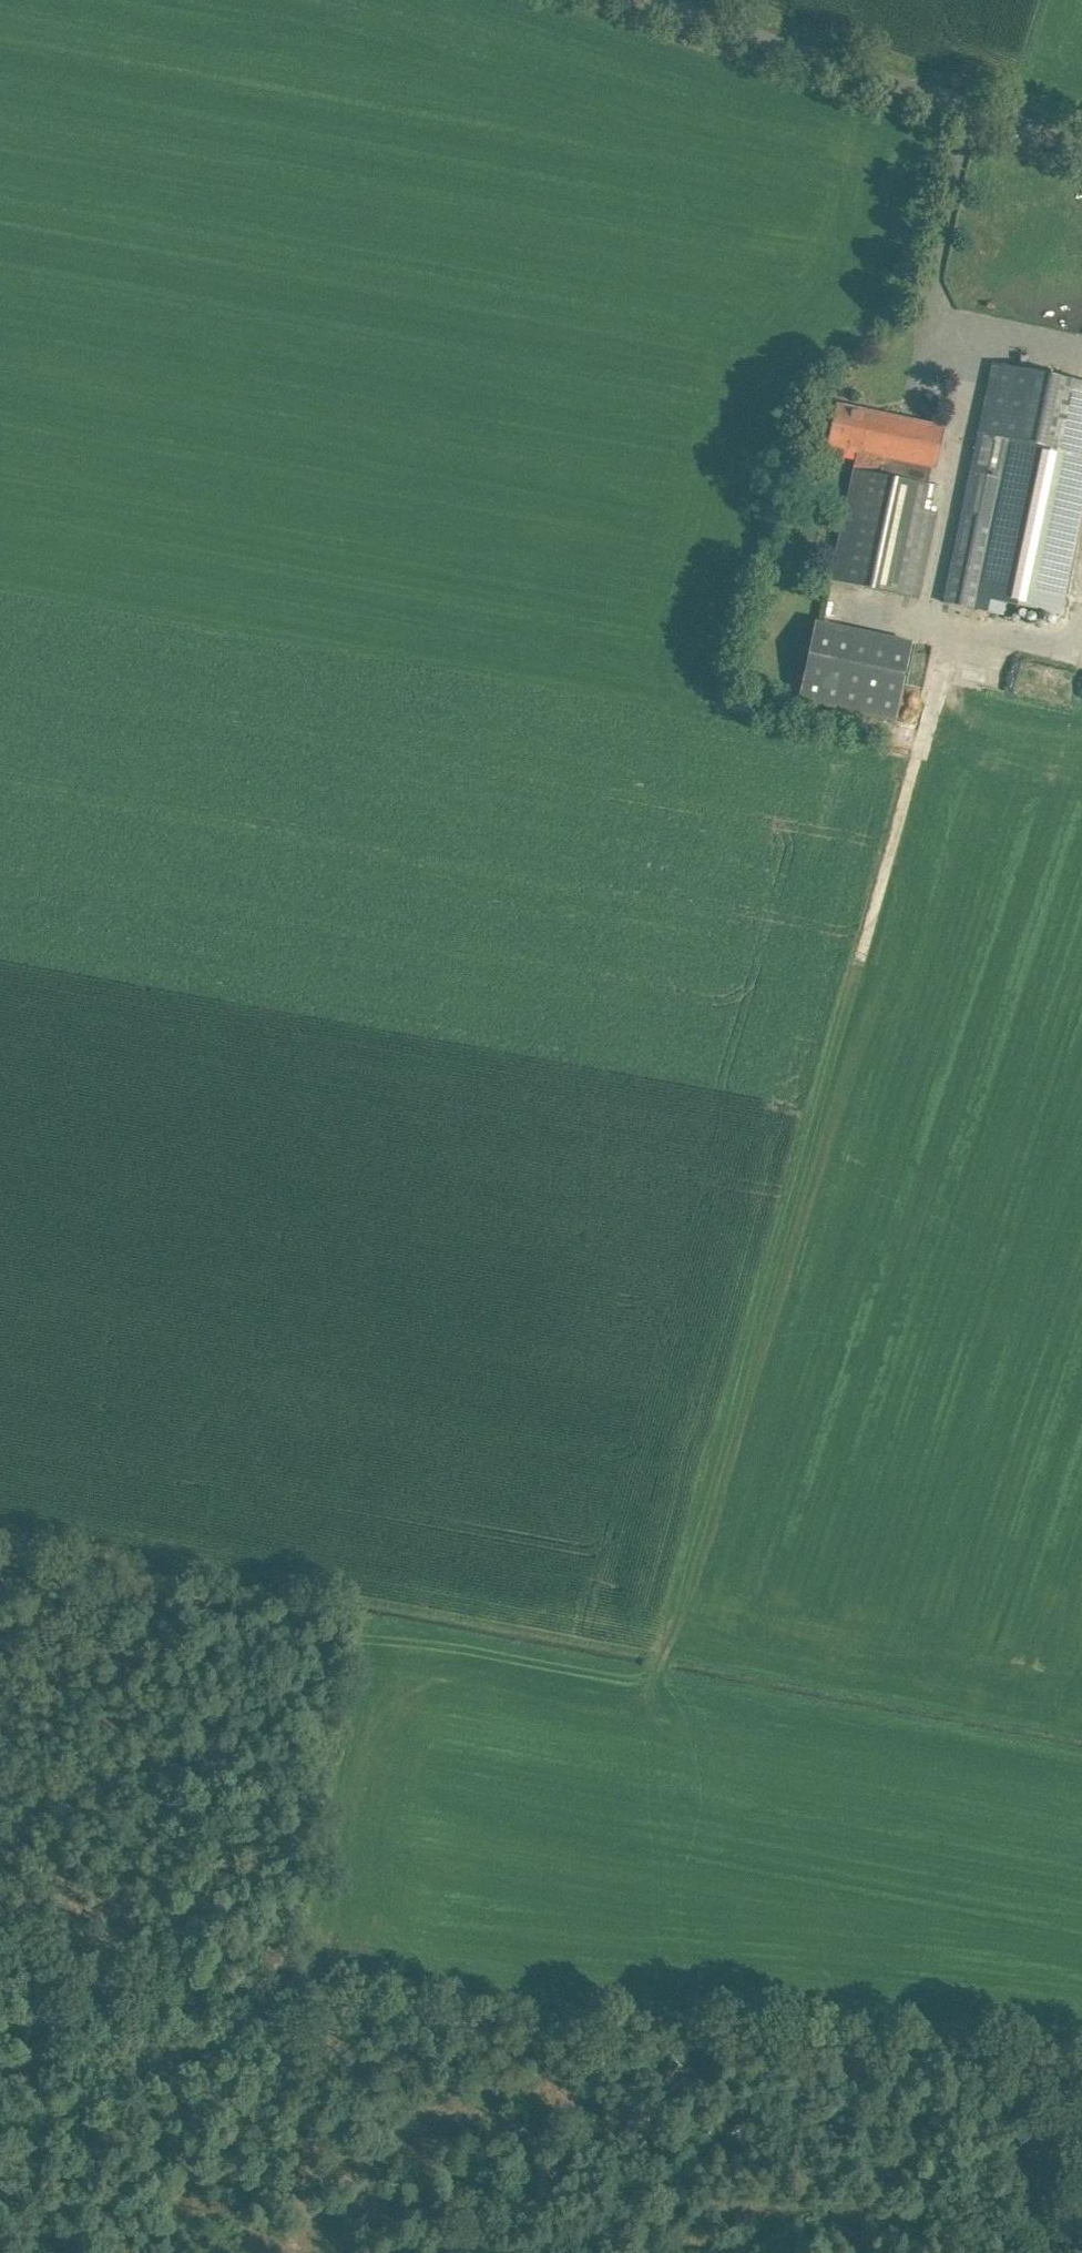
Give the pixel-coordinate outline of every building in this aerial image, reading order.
[(944,603),(1011,617),(1014,606),(1062,616),(1081,517),(1081,381),(994,363),(972,465),(976,466),(967,513),(963,512),(944,603)] [(856,454),(830,580),(918,598),(937,511),(923,508),(932,467),(934,468),(942,428),(838,406),(829,448),(856,454)] [(805,621),(794,706),(900,719),(911,635),(805,621)]
